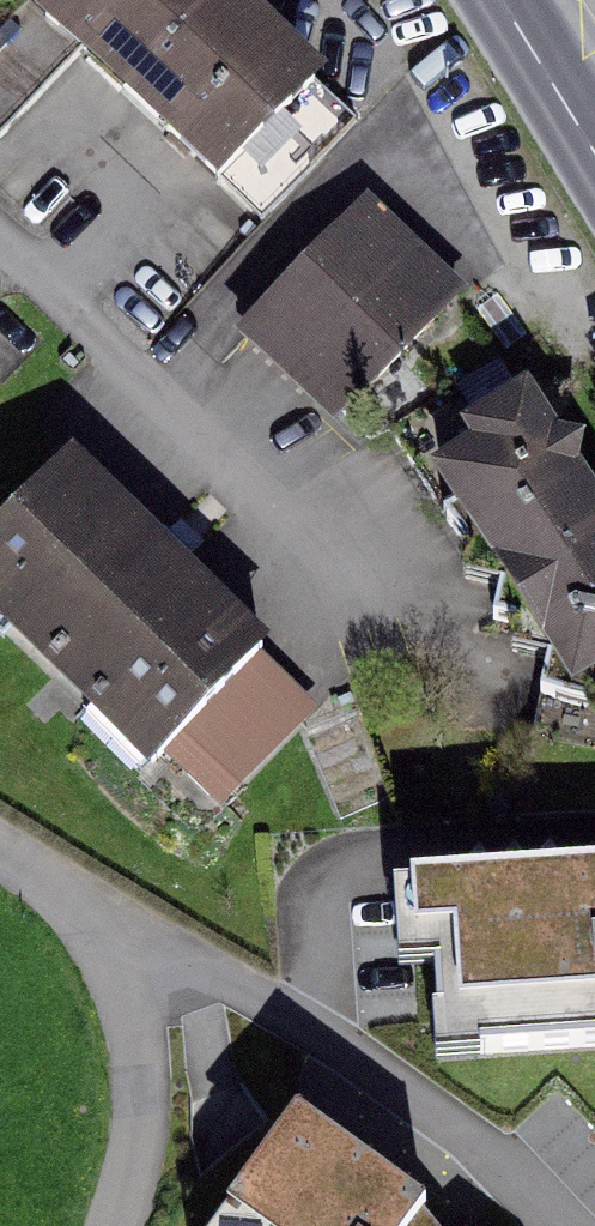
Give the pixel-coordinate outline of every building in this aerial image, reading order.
[(214,0),(51,0),(0,55),(0,140),(4,144),(63,80),(244,248),(354,130),(214,0)] [(460,309),(365,215),(221,361),(315,454),(460,309)] [(532,477),(480,391),(369,459),(421,545),(532,477)] [(312,717),(59,466),(0,525),(0,608),(212,818),(312,717)] [(474,630),(585,563),(532,477),(421,545),(474,630)] [(594,674),(594,580),(585,563),(474,630),(526,716),(594,674)] [(402,878),(406,933),(454,930),(459,1002),(594,994),(594,867),(402,878)] [(205,1225),(406,1225),(424,1203),(293,1108),(205,1225)]
